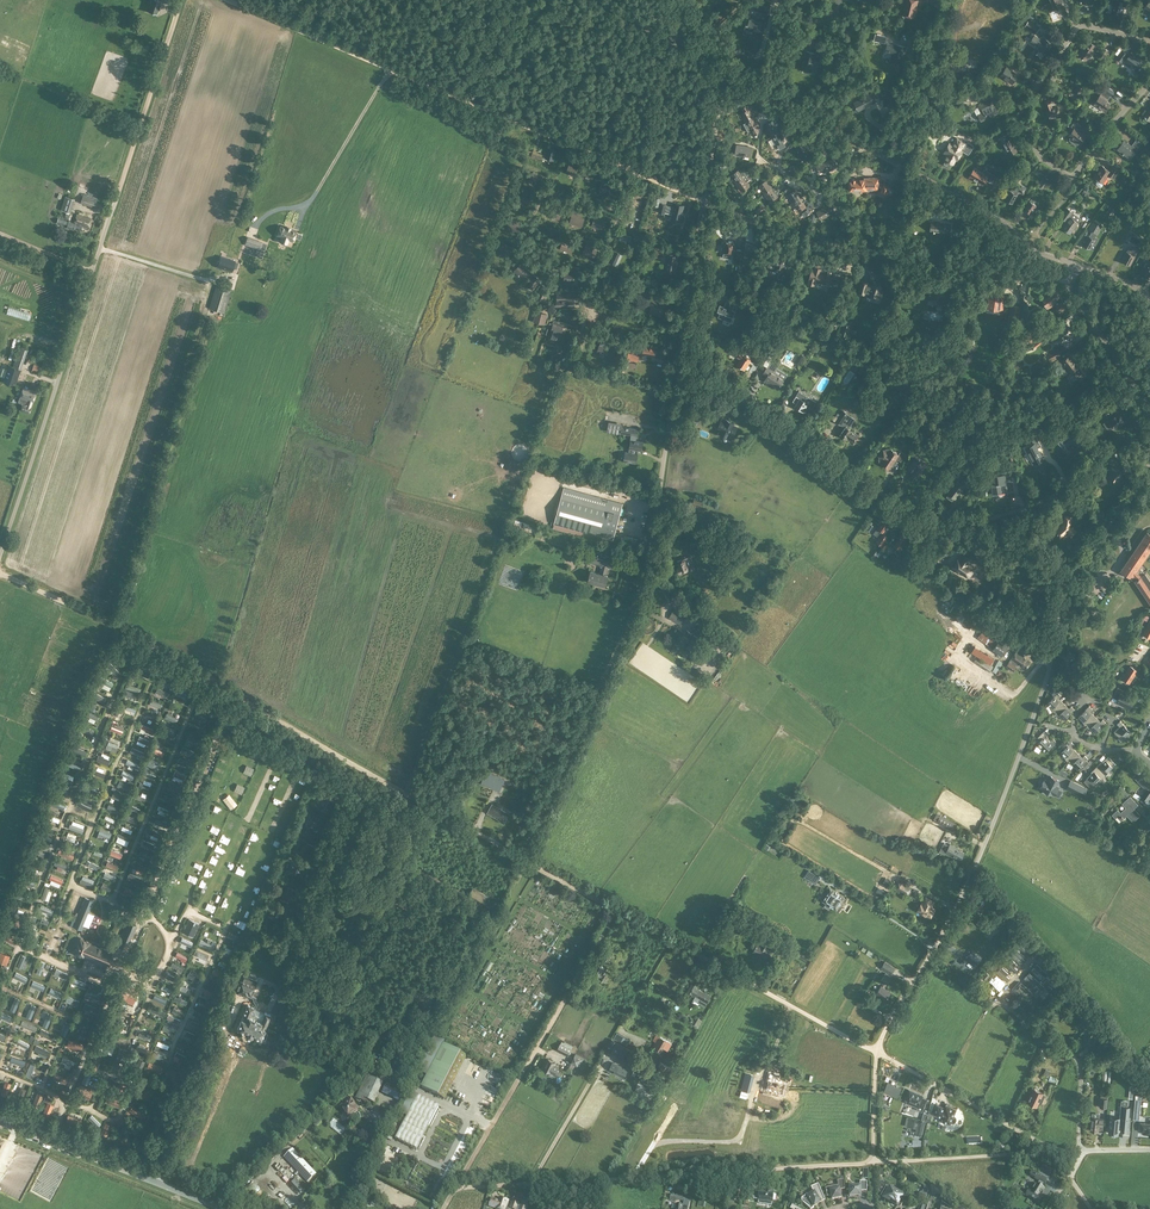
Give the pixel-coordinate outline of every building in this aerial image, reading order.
[(159,11),(161,6),(160,6),(160,5),(161,1),(158,0),(152,0),(149,11),(148,11),(148,12),(157,15),(157,14),(158,10),(159,10),(159,11)] [(903,15),(914,18),(918,0),(906,0),(903,15)] [(963,19),(974,21),(978,0),(966,0),(963,19)] [(1053,9),(1062,6),(1059,0),(1049,0),(1050,2),(1044,5),(1047,11),(1053,9)] [(1120,15),(1120,14),(1121,15),(1123,6),(1128,7),(1130,0),(1122,0),(1121,2),(1113,0),(1112,5),(1114,5),(1112,13),(1120,15)] [(758,3),(757,9),(768,12),(770,6),(758,3)] [(756,32),(756,33),(762,35),(765,24),(750,20),(749,25),(747,25),(746,29),(756,32)] [(1029,22),(1026,26),(1036,33),(1039,28),(1029,22)] [(874,40),(885,43),(887,37),(875,34),(874,40)] [(1038,49),(1046,54),(1053,44),(1045,38),(1043,41),(1035,35),(1030,43),(1039,48),(1038,49)] [(801,56),(798,67),(800,68),(800,69),(802,69),(803,70),(803,69),(808,71),(808,72),(811,73),(813,66),(812,65),(814,59),(818,61),(820,54),(819,54),(820,50),(822,51),(824,43),(816,41),(814,49),(816,49),(815,53),(805,50),(803,57),(801,56)] [(1078,54),(1083,57),(1083,56),(1087,59),(1091,53),(1092,54),(1097,47),(1089,41),(1087,45),(1084,43),(1080,50),(1081,50),(1078,54)] [(828,50),(836,52),(838,47),(830,44),(828,50)] [(892,61),(902,64),(906,47),(895,44),(895,45),(889,44),(887,52),(893,54),(892,61)] [(1106,49),(1101,57),(1104,59),(1109,51),(1106,49)] [(1142,64),(1143,63),(1138,59),(1136,57),(1137,57),(1131,53),(1128,56),(1127,55),(1127,54),(1122,51),(1117,58),(1122,62),(1122,61),(1130,67),(1131,67),(1137,71),(1139,68),(1140,68),(1143,64),(1142,64)] [(1011,61),(1006,57),(1002,62),(1002,63),(998,69),(1003,72),(1000,76),(1012,84),(1018,75),(1007,67),(1011,61)] [(1080,82),(1074,91),(1080,95),(1086,86),(1080,82)] [(1105,112),(1111,104),(1107,101),(1114,91),(1106,86),(1103,90),(1104,90),(1094,104),(1105,112)] [(892,102),(894,95),(883,92),(881,99),(892,102)] [(877,101),(872,93),(854,102),(859,111),(877,101)] [(1045,102),(1048,110),(1047,110),(1051,119),(1060,115),(1057,106),(1052,108),(1051,105),(1054,104),(1052,99),(1045,102)] [(981,121),(999,112),(997,108),(995,109),(994,106),(992,100),(984,104),(978,107),(981,113),(978,115),(981,121)] [(744,118),(746,122),(754,118),(751,112),(752,112),(749,105),(742,109),(744,113),(742,113),(745,117),(744,118)] [(774,106),(770,111),(777,116),(780,111),(774,106)] [(757,127),(759,127),(754,118),(746,122),(750,130),(749,130),(752,135),(760,131),(757,127)] [(777,118),(765,124),(767,128),(765,128),(768,133),(769,133),(771,137),(780,133),(783,131),(784,130),(777,118)] [(1081,127),(1075,122),(1071,126),(1074,129),(1069,135),(1070,136),(1069,138),(1069,141),(1075,145),(1078,145),(1080,143),(1086,136),(1079,130),(1081,127)] [(771,137),(770,138),(775,146),(784,141),(781,136),(786,134),(792,131),(790,127),(784,130),(783,131),(780,133),(771,137)] [(1006,148),(1010,155),(1017,151),(1006,131),(998,136),(1000,139),(1004,137),(1006,141),(1002,143),(1004,148),(1006,148)] [(800,156),(801,155),(803,160),(810,156),(801,139),(795,142),(797,146),(796,147),(800,156)] [(957,161),(962,151),(961,150),(965,144),(957,139),(953,146),(949,144),(944,153),(947,155),(944,160),(946,161),(944,165),(950,168),(952,164),(953,165),(956,160),(957,161)] [(1128,143),(1128,142),(1127,143),(1124,140),(1122,144),(1119,142),(1116,146),(1118,148),(1117,150),(1129,160),(1137,149),(1133,145),(1131,147),(1127,144),(1128,143)] [(814,147),(819,153),(826,148),(821,142),(814,147)] [(1142,153),(1142,152),(1146,147),(1143,144),(1138,150),(1142,153)] [(737,145),(735,155),(751,157),(752,148),(737,145)] [(545,158),(554,161),(556,151),(548,149),(545,158)] [(532,151),(531,156),(541,160),(543,155),(536,152),(537,151),(533,150),(533,151),(532,151)] [(835,158),(826,161),(829,171),(833,169),(833,168),(838,167),(835,158)] [(824,172),(829,171),(826,161),(816,163),(819,173),(823,171),(824,172)] [(569,165),(566,173),(567,173),(574,176),(575,177),(578,169),(577,169),(569,166),(570,165),(569,165)] [(1037,169),(1046,175),(1048,172),(1039,166),(1037,169)] [(1114,179),(1119,171),(1112,166),(1109,171),(1102,166),(1094,177),(1103,183),(1109,175),(1114,179)] [(982,173),(974,168),(969,176),(983,184),(986,180),(989,182),(993,174),(984,169),(982,173)] [(591,180),(595,172),(594,172),(594,173),(586,169),(583,177),(583,176),(591,180)] [(732,175),(735,179),(734,180),(737,184),(747,177),(746,176),(749,175),(747,171),(744,173),(743,172),(741,172),(739,172),(738,171),(732,175)] [(533,183),(533,184),(539,179),(534,172),(527,176),(528,177),(528,176),(533,183)] [(749,187),(746,182),(749,180),(747,177),(737,184),(739,188),(740,187),(743,191),(749,187)] [(882,185),(878,183),(878,177),(872,177),(872,179),(864,179),(864,180),(851,180),(851,182),(849,182),(849,189),(850,189),(851,191),(853,191),(853,189),(875,190),(879,192),(879,193),(886,196),(889,188),(890,189),(891,186),(883,183),(882,185)] [(1049,180),(1045,178),(1039,185),(1043,188),(1049,180)] [(762,190),(765,194),(772,189),(767,181),(760,185),(763,189),(762,190)] [(1010,191),(1006,200),(1009,201),(1009,202),(1010,203),(1011,203),(1012,203),(1017,195),(1019,191),(1023,194),(1027,188),(1014,181),(1011,187),(1013,187),(1011,191),(1010,191)] [(609,190),(610,190),(610,189),(611,185),(602,182),(600,189),(609,192),(609,190)] [(783,189),(786,192),(791,188),(787,184),(783,189)] [(1082,192),(1082,193),(1079,197),(1083,200),(1086,195),(1087,196),(1090,192),(1084,188),(1082,192)] [(767,198),(768,197),(771,201),(777,197),(772,189),(765,194),(767,198)] [(790,199),(793,203),(800,198),(795,190),(787,196),(789,200),(790,199)] [(80,203),(95,208),(98,199),(83,194),(80,203)] [(527,204),(527,205),(530,197),(522,194),(519,201),(527,204)] [(65,197),(61,210),(70,213),(74,199),(65,197)] [(796,208),(797,207),(799,211),(806,207),(800,198),(793,203),(796,208)] [(1029,214),(1030,213),(1031,214),(1035,216),(1038,212),(1034,209),(1036,206),(1033,203),(1034,201),(1031,199),(1024,210),(1027,212),(1029,214)] [(834,213),(834,212),(837,210),(834,203),(826,207),(830,215),(834,213)] [(680,222),(684,206),(675,204),(674,207),(666,206),(666,205),(661,204),(659,212),(664,214),(665,212),(673,214),(671,220),(680,222)] [(817,212),(821,219),(825,217),(825,218),(830,215),(826,207),(817,212)] [(1111,207),(1107,213),(1108,214),(1106,215),(1110,219),(1114,215),(1113,214),(1116,210),(1111,207)] [(550,217),(554,217),(554,216),(562,216),(561,213),(558,213),(558,209),(548,210),(549,217),(549,218),(550,218),(550,217)] [(1062,228),(1070,234),(1081,219),(1067,209),(1061,217),(1067,222),(1062,228)] [(579,215),(573,213),(570,222),(582,226),(584,219),(579,217),(579,215)] [(69,221),(69,222),(58,219),(57,223),(67,226),(66,228),(74,230),(75,228),(81,230),(82,227),(87,228),(90,219),(77,214),(74,223),(76,224),(70,223),(71,221),(69,221)] [(592,225),(598,227),(604,229),(606,222),(601,220),(601,219),(595,217),(592,225)] [(519,232),(522,224),(511,219),(507,227),(510,228),(510,230),(515,231),(515,230),(519,232)] [(1085,240),(1086,241),(1084,244),(1087,246),(1087,247),(1088,248),(1089,248),(1090,248),(1092,249),(1094,249),(1095,246),(1095,245),(1093,244),(1095,240),(1096,237),(1102,225),(1094,221),(1089,229),(1093,231),(1089,237),(1088,236),(1085,240)] [(932,232),(933,233),(934,233),(935,233),(936,232),(936,231),(939,232),(939,231),(943,232),(943,231),(946,232),(947,225),(944,225),(944,224),(940,224),(940,223),(936,223),(931,223),(930,230),(932,231),(932,232)] [(280,241),(287,244),(288,239),(293,241),(296,232),(290,230),(287,229),(280,226),(277,235),(282,237),(280,241)] [(632,237),(621,233),(619,237),(630,242),(632,237)] [(1145,240),(1134,233),(1129,241),(1138,246),(1140,241),(1144,243),(1145,240)] [(254,240),(252,247),(260,250),(262,243),(254,240)] [(563,240),(560,249),(571,253),(574,245),(563,240)] [(733,241),(729,240),(729,242),(724,241),(723,243),(722,245),(724,246),(724,252),(724,253),(723,253),(723,257),(732,259),(733,254),(736,254),(735,260),(740,261),(742,251),(734,250),(734,246),(733,246),(733,241)] [(513,248),(502,243),(498,250),(501,252),(501,253),(505,255),(506,254),(509,256),(513,248)] [(582,253),(594,258),(597,250),(591,248),(592,247),(586,245),(582,253)] [(1130,247),(1127,252),(1126,252),(1122,261),(1130,265),(1135,256),(1137,251),(1130,247)] [(618,253),(613,264),(618,266),(623,255),(618,253)] [(673,255),(667,254),(665,271),(667,271),(667,272),(672,273),(672,272),(676,272),(677,266),(676,265),(677,257),(673,256),(673,255)] [(778,258),(773,256),(771,263),(769,262),(766,269),(774,272),(775,270),(780,272),(776,281),(783,283),(787,271),(783,270),(787,259),(779,257),(778,258)] [(219,261),(218,261),(217,264),(218,265),(218,267),(232,271),(235,261),(221,257),(219,261)] [(1148,257),(1141,271),(1149,276),(1149,258),(1148,257)] [(523,267),(520,264),(514,271),(524,280),(530,275),(523,268),(523,267)] [(260,278),(262,273),(243,265),(240,273),(253,278),(253,276),(260,278)] [(821,269),(815,267),(814,272),(812,271),(809,279),(807,284),(815,286),(816,282),(829,286),(832,277),(831,277),(832,272),(824,270),(824,271),(821,270),(821,269)] [(575,273),(565,272),(565,280),(565,284),(573,284),(573,281),(574,281),(574,278),(575,277),(574,277),(575,273)] [(539,279),(535,276),(527,286),(532,290),(539,279)] [(873,284),(861,281),(858,291),(881,298),(884,289),(881,288),(882,284),(883,285),(883,283),(883,282),(882,281),(882,280),(881,280),(880,280),(879,281),(878,281),(878,283),(873,281),(873,284)] [(209,308),(225,313),(232,290),(216,285),(209,308)] [(541,285),(539,290),(537,296),(540,297),(545,300),(548,293),(544,291),(546,287),(541,285)] [(640,294),(642,286),(635,285),(633,292),(640,294)] [(949,295),(944,294),(945,287),(937,286),(936,288),(928,287),(926,298),(935,300),(935,298),(939,298),(938,303),(947,304),(949,295)] [(1057,293),(1055,291),(1051,294),(1050,293),(1042,299),(1050,311),(1055,307),(1059,312),(1067,306),(1063,301),(1060,297),(1060,295),(1058,293),(1057,293)] [(575,294),(557,294),(557,300),(557,306),(575,306),(575,300),(575,294)] [(981,302),(981,305),(977,304),(976,310),(983,311),(984,306),(1002,308),(1004,296),(987,294),(987,297),(985,296),(984,302),(981,302)] [(652,301),(651,308),(654,309),(653,314),(650,313),(650,314),(662,316),(663,310),(664,304),(658,303),(658,299),(653,298),(652,301)] [(721,311),(718,318),(721,319),(722,320),(723,320),(728,321),(731,322),(732,317),(733,317),(735,311),(732,310),(734,305),(726,301),(724,307),(720,305),(718,310),(721,311)] [(1011,305),(1009,318),(1018,319),(1020,307),(1011,305)] [(537,311),(534,322),(544,324),(547,314),(537,311)] [(570,314),(561,311),(559,318),(570,321),(572,316),(569,315),(570,314)] [(1027,318),(1028,312),(1021,311),(1019,322),(1023,323),(1024,318),(1027,318)] [(548,338),(558,341),(563,325),(557,323),(557,325),(553,324),(550,323),(546,334),(549,335),(548,338)] [(841,337),(847,339),(850,326),(844,324),(841,337)] [(1072,331),(1069,326),(1062,331),(1061,331),(1057,334),(1059,338),(1058,338),(1062,343),(1063,342),(1066,346),(1071,342),(1070,342),(1076,338),(1071,332),(1072,331)] [(1023,343),(1032,342),(1031,333),(1022,334),(1023,343)] [(637,348),(642,350),(645,342),(637,340),(636,344),(638,345),(637,348)] [(600,345),(597,351),(608,355),(610,349),(600,345)] [(1074,354),(1081,351),(1079,345),(1072,349),(1074,354)] [(15,364),(21,366),(26,348),(19,346),(15,364)] [(644,346),(643,353),(655,356),(656,348),(644,346)] [(751,360),(743,355),(744,354),(741,352),(740,353),(736,350),(733,355),(740,359),(737,365),(745,370),(751,360)] [(1054,361),(1061,357),(1057,351),(1050,354),(1054,361)] [(37,353),(35,359),(43,361),(45,355),(37,353)] [(640,356),(628,353),(626,359),(638,362),(640,356)] [(768,357),(759,353),(757,357),(765,362),(768,357)] [(1022,365),(1018,361),(1017,361),(1012,356),(1007,362),(1012,367),(1013,366),(1017,371),(1022,365)] [(1063,362),(1062,363),(1063,365),(1064,364),(1065,365),(1066,364),(1073,373),(1078,379),(1083,375),(1084,375),(1089,371),(1081,361),(1076,365),(1069,356),(1063,361),(1062,362),(1063,362)] [(773,358),(763,374),(767,376),(765,381),(770,384),(771,383),(779,388),(784,379),(772,372),(779,362),(773,358)] [(840,360),(835,367),(840,371),(845,363),(840,360)] [(33,365),(32,371),(39,374),(41,367),(33,365)] [(21,370),(12,367),(9,366),(3,381),(15,385),(21,370)] [(20,410),(29,413),(31,408),(30,408),(32,402),(36,392),(23,388),(18,402),(22,403),(20,410)] [(805,412),(809,406),(812,408),(816,402),(799,391),(793,400),(798,402),(795,406),(805,412)] [(1124,402),(1119,406),(1125,413),(1129,410),(1124,402)] [(1114,429),(1116,427),(1116,428),(1120,425),(1124,422),(1123,420),(1121,417),(1124,415),(1119,407),(1114,410),(1117,415),(1109,421),(1108,420),(1103,423),(1107,429),(1112,426),(1114,429)] [(705,413),(698,410),(693,421),(699,424),(705,413)] [(847,440),(848,440),(853,443),(858,435),(849,429),(855,419),(848,414),(843,410),(836,422),(840,425),(844,427),(839,434),(838,434),(847,440)] [(718,420),(716,424),(719,425),(717,429),(721,431),(719,434),(725,436),(726,433),(733,436),(737,427),(734,425),(734,423),(726,420),(725,421),(721,420),(721,421),(718,420)] [(622,425),(608,423),(607,432),(620,434),(622,425)] [(623,427),(622,434),(632,435),(636,436),(637,429),(623,427)] [(1073,433),(1067,438),(1067,437),(1061,442),(1070,452),(1068,454),(1072,458),(1081,450),(1080,448),(1088,441),(1080,432),(1078,434),(1076,431),(1074,433),(1073,433)] [(629,453),(626,453),(625,462),(636,463),(638,450),(641,450),(643,441),(642,441),(642,442),(635,441),(636,436),(632,435),(629,453)] [(1034,464),(1043,459),(1037,449),(1041,447),(1037,439),(1033,441),(1035,445),(1026,449),(1034,464)] [(906,455),(901,451),(898,455),(891,450),(888,454),(884,451),(879,457),(884,460),(882,464),(887,467),(887,468),(887,470),(888,470),(889,470),(891,470),(891,469),(891,468),(891,466),(896,459),(901,462),(906,455)] [(1118,460),(1126,466),(1129,462),(1121,456),(1118,460)] [(915,459),(910,467),(912,469),(912,470),(910,474),(917,479),(924,470),(921,468),(921,467),(921,465),(919,464),(920,462),(915,459)] [(1114,470),(1111,473),(1112,473),(1109,478),(1111,480),(1111,481),(1111,482),(1112,482),(1113,482),(1114,482),(1117,479),(1118,480),(1122,475),(1121,473),(1122,472),(1112,464),(1109,467),(1114,470)] [(991,485),(992,495),(1008,492),(1005,475),(993,476),(995,485),(991,485)] [(949,494),(947,497),(952,501),(954,498),(955,499),(964,487),(966,488),(968,484),(962,479),(960,483),(957,481),(951,489),(951,488),(948,492),(949,492),(948,494),(949,494)] [(554,524),(613,540),(623,504),(564,488),(554,524)] [(703,503),(694,500),(691,509),(699,513),(703,503)] [(1057,534),(1060,538),(1067,532),(1071,537),(1075,533),(1071,528),(1070,527),(1071,517),(1065,516),(1065,522),(1055,531),(1057,533),(1057,534)] [(533,536),(536,527),(516,519),(512,528),(533,536)] [(874,534),(880,537),(877,542),(882,545),(888,537),(887,536),(883,533),(887,527),(889,525),(883,521),(874,534)] [(1031,541),(1037,535),(1031,529),(1025,535),(1031,541)] [(1140,565),(1141,566),(1142,564),(1141,564),(1144,559),(1149,551),(1149,535),(1147,533),(1126,563),(1121,571),(1131,578),(1132,578),(1135,580),(1134,580),(1149,604),(1149,582),(1140,566),(1140,565)] [(899,538),(895,535),(890,543),(897,547),(898,548),(900,544),(903,546),(903,545),(908,538),(902,534),(899,538)] [(622,544),(636,548),(638,540),(624,536),(622,544)] [(884,550),(888,545),(884,542),(877,553),(879,554),(883,549),(884,550)] [(902,548),(903,546),(903,545),(903,546),(900,544),(898,548),(897,547),(894,552),(898,555),(896,558),(903,563),(907,557),(900,552),(902,548)] [(593,554),(586,552),(583,561),(602,566),(600,574),(591,571),(588,582),(605,586),(608,576),(606,576),(609,566),(611,567),(614,556),(594,551),(593,554)] [(957,561),(955,560),(951,565),(953,567),(951,569),(954,571),(955,570),(959,573),(960,571),(969,577),(975,569),(967,563),(968,562),(967,562),(968,561),(961,556),(960,558),(959,557),(957,561)] [(685,557),(682,558),(682,559),(678,561),(678,562),(677,563),(678,566),(679,566),(680,567),(678,568),(679,573),(681,572),(689,570),(688,567),(692,566),(690,560),(691,559),(690,557),(686,558),(685,557)] [(1039,575),(1032,570),(1024,580),(1031,585),(1037,578),(1041,582),(1047,576),(1042,572),(1039,575)] [(674,610),(669,618),(681,626),(686,617),(674,610)] [(698,626),(694,633),(702,637),(706,631),(698,626)] [(997,637),(984,628),(978,638),(991,647),(997,637)] [(699,642),(701,639),(697,637),(695,640),(693,638),(687,647),(695,652),(701,643),(699,642)] [(993,650),(1002,656),(1009,646),(1000,639),(993,650)] [(975,646),(972,652),(991,664),(994,659),(975,646)] [(127,657),(129,653),(120,647),(118,651),(127,657)] [(1014,671),(1016,667),(1015,666),(1018,663),(1026,668),(1031,662),(1024,657),(1024,656),(1017,651),(1010,660),(1013,662),(1012,664),(1009,662),(1006,666),(1014,671)] [(137,655),(131,666),(135,669),(142,658),(137,655)] [(977,663),(987,670),(990,665),(980,658),(977,663)] [(999,661),(993,672),(996,674),(1003,663),(999,661)] [(116,676),(119,673),(109,662),(106,665),(116,676)] [(1069,674),(1070,676),(1068,677),(1069,679),(1069,681),(1070,680),(1071,683),(1077,679),(1079,682),(1081,681),(1079,677),(1082,675),(1079,669),(1081,668),(1078,662),(1071,666),(1073,669),(1074,669),(1076,671),(1074,672),(1069,674)] [(150,663),(144,677),(148,679),(154,665),(150,663)] [(1138,671),(1130,666),(1126,672),(1134,677),(1138,671)] [(1122,679),(1129,684),(1134,677),(1126,672),(1122,679)] [(100,683),(112,688),(114,684),(102,678),(100,683)] [(168,689),(169,686),(158,681),(157,684),(168,689)] [(141,689),(127,684),(126,689),(140,694),(141,689)] [(1000,702),(1004,696),(988,687),(982,696),(986,698),(988,695),(1000,702)] [(158,688),(156,693),(169,700),(171,695),(158,688)] [(1126,692),(1117,688),(1113,697),(1117,700),(1116,703),(1128,709),(1130,709),(1132,704),(1134,700),(1124,695),(1126,692)] [(178,689),(176,693),(189,699),(191,694),(178,689)] [(139,695),(126,691),(124,696),(138,700),(139,695)] [(1047,704),(1050,707),(1054,713),(1055,712),(1064,704),(1061,700),(1060,701),(1058,699),(1061,696),(1058,693),(1055,691),(1052,694),(1054,696),(1047,704)] [(92,699),(104,703),(106,698),(94,694),(92,699)] [(184,706),(186,703),(174,697),(173,701),(184,706)] [(151,701),(150,705),(160,709),(162,705),(151,701)] [(1056,713),(1055,714),(1060,717),(1064,720),(1075,710),(1072,706),(1069,709),(1067,707),(1064,704),(1055,712),(1056,713)] [(202,705),(200,709),(210,714),(212,710),(202,705)] [(1091,714),(1089,712),(1092,709),(1089,706),(1078,717),(1082,721),(1085,726),(1086,725),(1087,725),(1095,717),(1092,713),(1091,714)] [(85,717),(97,722),(99,717),(87,712),(85,717)] [(148,713),(146,718),(155,722),(157,718),(148,713)] [(198,713),(196,717),(206,723),(208,719),(198,713)] [(179,719),(166,714),(164,718),(177,724),(179,719)] [(1086,727),(1092,730),(1095,734),(1106,723),(1103,720),(1100,722),(1098,720),(1099,720),(1095,717),(1087,725),(1087,726),(1086,727)] [(1117,728),(1114,732),(1119,737),(1117,738),(1121,742),(1123,740),(1125,741),(1128,735),(1131,732),(1120,721),(1117,724),(1120,727),(1118,729),(1117,728)] [(205,728),(194,724),(192,728),(203,732),(205,728)] [(155,731),(142,725),(140,730),(153,735),(155,731)] [(174,735),(176,731),(164,726),(163,730),(174,735)] [(80,732),(92,736),(94,731),(82,727),(80,732)] [(1046,736),(1047,734),(1044,731),(1037,738),(1039,739),(1035,743),(1037,745),(1036,746),(1042,749),(1045,752),(1056,742),(1053,739),(1050,741),(1048,739),(1049,739),(1046,736)] [(159,739),(170,744),(172,740),(160,735),(159,739)] [(149,741),(139,737),(138,741),(148,746),(149,741)] [(188,737),(186,742),(198,747),(200,742),(188,737)] [(1073,750),(1071,748),(1074,745),(1071,742),(1070,743),(1069,741),(1059,751),(1061,753),(1060,753),(1064,756),(1067,762),(1068,761),(1069,761),(1077,753),(1074,749),(1073,750)] [(74,751),(86,756),(87,752),(75,747),(74,751)] [(144,753),(132,748),(130,752),(142,758),(144,753)] [(182,748),(181,752),(192,757),(194,753),(182,748)] [(165,753),(155,749),(154,753),(163,757),(165,753)] [(251,755),(257,758),(259,752),(253,749),(251,755)] [(1085,766),(1083,764),(1088,759),(1085,756),(1082,758),(1080,756),(1081,756),(1077,753),(1069,761),(1069,762),(1068,763),(1074,766),(1077,769),(1078,768),(1081,770),(1085,766)] [(110,761),(98,756),(96,762),(108,766),(110,761)] [(1102,762),(1100,764),(1096,767),(1105,776),(1105,775),(1107,776),(1110,771),(1116,765),(1108,757),(1103,763),(1102,762)] [(179,759),(177,764),(188,768),(190,764),(179,759)] [(140,766),(127,761),(125,765),(138,770),(140,766)] [(160,767),(148,762),(147,766),(159,771),(160,767)] [(1105,776),(1096,767),(1093,770),(1094,771),(1091,773),(1092,774),(1087,779),(1094,787),(1100,780),(1105,777),(1105,776)] [(105,776),(93,771),(92,775),(104,779),(105,776)] [(134,777),(123,772),(121,776),(132,781),(134,777)] [(175,772),(173,777),(184,781),(186,776),(175,772)] [(61,777),(73,781),(74,777),(62,773),(61,777)] [(1145,804),(1149,803),(1149,782),(1143,776),(1142,777),(1137,773),(1133,777),(1138,782),(1142,785),(1143,784),(1148,788),(1140,799),(1145,804)] [(484,777),(482,784),(500,791),(504,782),(490,776),(489,779),(484,777)] [(1044,790),(1052,795),(1052,794),(1054,795),(1059,787),(1057,786),(1059,781),(1051,776),(1048,781),(1045,780),(1040,788),(1044,790)] [(130,789),(120,782),(117,787),(128,794),(130,789)] [(150,787),(140,783),(138,787),(149,791),(150,787)] [(1072,790),(1084,796),(1087,789),(1075,783),(1072,790)] [(68,793),(69,789),(57,784),(56,789),(68,793)] [(170,784),(168,788),(179,793),(181,789),(170,784)] [(1120,792),(1125,798),(1129,794),(1124,789),(1120,792)] [(125,798),(114,793),(112,798),(123,802),(125,798)] [(165,795),(163,799),(174,803),(176,799),(165,795)] [(1117,809),(1112,815),(1119,823),(1121,821),(1120,820),(1127,814),(1134,821),(1140,815),(1132,806),(1136,802),(1130,796),(1122,803),(1126,808),(1120,813),(1117,809)] [(327,800),(322,810),(329,813),(333,803),(327,800)] [(63,810),(65,805),(51,801),(49,806),(63,810)] [(92,807),(81,801),(79,806),(90,812),(92,807)] [(487,813),(504,823),(509,814),(492,804),(487,813)] [(120,811),(109,805),(107,809),(119,815),(120,811)] [(207,814),(214,817),(218,808),(210,805),(207,814)] [(46,819),(58,824),(59,819),(47,815),(46,819)] [(957,824),(940,815),(939,818),(937,821),(937,822),(953,831),(957,824)] [(156,819),(154,824),(165,828),(167,824),(156,819)] [(318,822),(311,819),(305,831),(312,834),(318,822)] [(84,830),(70,825),(68,829),(82,834),(84,830)] [(217,838),(220,831),(212,828),(209,835),(217,838)] [(240,829),(238,835),(248,838),(249,831),(240,829)] [(112,835),(100,830),(98,834),(110,839),(112,835)] [(150,830),(149,834),(160,839),(162,835),(150,830)] [(88,843),(87,846),(106,853),(109,844),(112,842),(92,834),(91,837),(88,843)] [(51,843),(52,838),(40,835),(38,839),(51,843)] [(129,842),(118,838),(116,842),(127,846),(129,842)] [(144,841),(143,845),(153,850),(155,846),(144,841)] [(314,846),(307,843),(303,854),(310,857),(314,846)] [(957,849),(958,848),(950,844),(947,851),(945,850),(944,852),(945,853),(953,858),(953,857),(961,860),(964,853),(957,849)] [(44,859),(46,854),(34,849),(32,854),(44,859)] [(74,856),(60,851),(58,855),(72,861),(74,856)] [(122,855),(112,851),(110,855),(120,859),(122,855)] [(141,852),(139,856),(151,861),(153,857),(141,852)] [(287,854),(284,860),(291,863),(294,857),(287,854)] [(29,863),(41,868),(43,864),(31,859),(29,863)] [(99,866),(88,861),(86,866),(97,871),(99,866)] [(70,867),(56,862),(54,866),(68,871),(70,867)] [(118,866),(108,863),(106,868),(116,871),(118,866)] [(136,863),(134,868),(147,873),(149,868),(136,863)] [(298,865),(292,863),(287,873),(294,876),(298,865)] [(820,878),(809,870),(804,877),(816,885),(820,878)] [(116,877),(105,873),(103,878),(114,882),(116,877)] [(64,880),(51,875),(49,880),(62,885),(64,880)] [(129,875),(127,880),(142,885),(144,881),(129,875)] [(166,883),(173,886),(176,880),(169,877),(166,883)] [(93,885),(81,880),(79,884),(92,888),(93,885)] [(911,888),(898,881),(894,888),(908,895),(911,888)] [(294,890),(288,887),(284,897),(290,900),(294,890)] [(468,895),(483,904),(487,896),(472,887),(468,895)] [(45,889),(41,901),(45,902),(49,890),(45,889)] [(138,894),(124,889),(122,894),(136,899),(138,894)] [(837,910),(845,898),(830,889),(823,901),(827,904),(825,906),(829,908),(831,906),(837,910)] [(31,896),(18,892),(17,897),(29,901),(31,896)] [(218,904),(221,898),(215,895),(212,901),(218,904)] [(922,901),(916,912),(930,919),(936,909),(932,907),(935,901),(925,896),(922,901)] [(992,899),(997,905),(1000,902),(996,896),(992,899)] [(89,927),(86,926),(87,925),(84,924),(94,902),(85,898),(79,913),(76,912),(75,914),(70,912),(69,916),(76,918),(77,915),(78,916),(73,926),(82,930),(81,933),(91,937),(92,935),(91,934),(87,932),(89,927)] [(984,906),(984,905),(978,900),(970,908),(976,914),(978,912),(980,913),(985,908),(984,906)] [(1004,906),(1003,906),(1000,908),(1005,914),(1003,916),(1010,924),(1012,923),(1013,925),(1015,923),(1014,921),(1015,920),(1005,907),(1006,907),(1005,905),(1004,906)] [(53,911),(41,906),(39,911),(51,916),(53,911)] [(279,909),(272,906),(268,916),(274,920),(279,909)] [(12,912),(11,916),(23,920),(25,917),(12,912)] [(175,912),(171,918),(176,921),(180,915),(175,912)] [(21,928),(22,924),(11,919),(9,924),(21,928)] [(183,932),(193,937),(199,924),(189,919),(183,932)] [(128,950),(131,942),(130,937),(136,924),(127,920),(117,945),(128,950)] [(123,924),(116,921),(112,931),(119,934),(123,924)] [(746,929),(760,936),(763,929),(755,925),(756,923),(752,921),(751,923),(749,922),(746,929)] [(268,930),(274,934),(277,929),(270,926),(268,930)] [(37,931),(32,929),(27,941),(32,943),(37,931)] [(203,937),(213,941),(215,936),(205,932),(203,937)] [(1,940),(14,946),(16,942),(3,936),(1,940)] [(1016,943),(1030,955),(1034,950),(1021,938),(1016,943)] [(74,954),(84,958),(84,957),(106,966),(111,953),(89,944),(90,943),(80,939),(74,954)] [(201,939),(199,944),(213,950),(215,945),(201,939)] [(195,946),(182,940),(181,944),(193,949),(195,946)] [(761,946),(757,945),(753,952),(759,955),(758,955),(761,957),(761,956),(766,959),(770,951),(767,950),(770,944),(764,940),(761,946)] [(874,953),(864,946),(861,950),(872,957),(874,953)] [(1011,954),(1022,963),(1026,958),(1016,948),(1011,954)] [(196,949),(194,954),(206,960),(209,955),(196,949)] [(0,951),(0,957),(8,960),(10,955),(0,951)] [(177,952),(176,956),(186,961),(188,957),(177,952)] [(975,967),(981,959),(972,952),(965,959),(969,962),(973,965),(975,967)] [(608,953),(603,961),(607,963),(612,955),(608,953)] [(17,966),(22,968),(26,956),(22,954),(17,966)] [(192,956),(187,968),(204,975),(207,967),(209,964),(192,956)] [(1017,969),(1014,967),(1017,964),(1008,957),(1006,959),(1003,962),(1014,972),(1017,969)] [(36,972),(41,974),(45,962),(40,960),(36,972)] [(229,965),(219,960),(218,964),(228,968),(229,965)] [(895,968),(885,962),(881,968),(891,974),(895,968)] [(172,963),(171,967),(182,972),(184,968),(172,963)] [(604,968),(604,967),(597,964),(592,972),(599,976),(600,974),(602,976),(606,969),(604,968)] [(893,972),(899,974),(902,966),(897,964),(893,972)] [(1042,980),(1047,974),(1036,965),(1032,970),(1042,980)] [(997,971),(1007,980),(1009,978),(1006,975),(1008,972),(1002,967),(999,969),(997,971)] [(56,968),(54,974),(67,978),(69,973),(56,968)] [(225,973),(214,968),(212,973),(223,978),(225,973)] [(16,972),(14,977),(25,983),(28,977),(16,972)] [(200,977),(188,972),(186,976),(198,981),(200,977)] [(255,987),(257,981),(256,981),(257,978),(245,973),(243,975),(241,981),(236,992),(247,997),(248,997),(250,998),(251,996),(255,987)] [(892,977),(885,973),(881,981),(887,984),(890,980),(892,977)] [(1041,985),(1029,973),(1024,978),(1036,989),(1041,985)] [(167,974),(165,978),(175,983),(177,979),(167,974)] [(989,979),(1000,989),(1002,987),(998,983),(1000,981),(994,976),(992,978),(991,977),(989,979)] [(73,977),(71,983),(84,987),(86,982),(73,977)] [(697,994),(696,997),(700,999),(698,1003),(705,1007),(711,996),(700,990),(699,990),(696,988),(700,981),(695,978),(687,992),(692,995),(694,992),(697,994)] [(220,984),(208,979),(207,982),(218,988),(220,984)] [(33,980),(31,986),(42,990),(45,985),(33,980)] [(1020,982),(1015,988),(1027,1000),(1033,993),(1020,982)] [(118,997),(134,1004),(139,990),(123,984),(118,997)] [(172,988),(162,984),(161,988),(170,992),(172,988)] [(189,994),(191,989),(181,985),(179,989),(189,994)] [(881,986),(876,994),(885,1000),(891,992),(881,986)] [(50,988),(49,993),(60,997),(62,991),(50,988)] [(1039,988),(1035,993),(1038,995),(1038,996),(1041,998),(1044,993),(1042,991),(1039,988)] [(434,999),(415,990),(409,1000),(429,1010),(434,999)] [(88,992),(86,997),(99,1002),(101,996),(88,992)] [(153,998),(164,1003),(166,999),(154,994),(153,998)] [(1033,1001),(1035,1003),(1039,999),(1037,997),(1034,994),(1030,999),(1028,1001),(1030,1004),(1033,1001)] [(175,995),(174,999),(185,1004),(187,1000),(175,995)] [(67,996),(65,1001),(77,1005),(79,1000),(67,996)] [(9,1009),(14,1011),(20,999),(15,997),(9,1009)] [(211,1004),(199,998),(197,1002),(209,1008),(211,1004)] [(1074,1006),(1068,999),(1065,1002),(1071,1009),(1074,1006)] [(85,1003),(83,1008),(96,1012),(97,1007),(85,1003)] [(31,1004),(26,1017),(30,1019),(36,1006),(31,1004)] [(149,1010),(162,1016),(164,1012),(151,1006),(149,1010)] [(250,1017),(252,1012),(253,1008),(247,1006),(241,1020),(238,1028),(246,1031),(245,1032),(246,1036),(250,1037),(253,1035),(253,1034),(261,1038),(265,1039),(267,1033),(264,1032),(265,1029),(264,1028),(270,1015),(265,1013),(261,1022),(250,1017)] [(173,1008),(171,1012),(181,1017),(183,1013),(173,1008)] [(0,1011),(0,1017),(10,1021),(12,1015),(0,1011)] [(194,1011),(192,1014),(202,1019),(204,1015),(194,1011)] [(48,1012),(42,1025),(47,1027),(53,1014),(48,1012)] [(144,1014),(139,1025),(158,1033),(162,1022),(163,1022),(144,1014)] [(181,1019),(168,1014),(166,1018),(179,1023),(181,1019)] [(1091,1025),(1099,1031),(1103,1027),(1096,1021),(1095,1021),(1088,1014),(1085,1017),(1091,1025)] [(22,1020),(20,1025),(35,1032),(38,1026),(22,1020)] [(60,1033),(66,1036),(71,1023),(65,1020),(60,1033)] [(166,1024),(176,1029),(178,1024),(168,1020),(166,1024)] [(202,1026),(190,1021),(189,1024),(201,1029),(202,1026)] [(83,1027),(78,1038),(82,1040),(87,1029),(83,1027)] [(41,1028),(39,1033),(52,1039),(54,1034),(41,1028)] [(1091,1043),(1093,1040),(1092,1039),(1097,1032),(1091,1028),(1088,1031),(1081,1041),(1088,1046),(1090,1043),(1091,1043)] [(198,1036),(186,1031),(184,1034),(196,1040),(198,1036)] [(626,1036),(617,1031),(613,1038),(622,1043),(626,1036)] [(72,1032),(70,1038),(76,1041),(79,1034),(72,1032)] [(113,1032),(109,1043),(116,1045),(124,1048),(129,1038),(113,1032)] [(139,1032),(138,1036),(150,1040),(151,1036),(139,1032)] [(667,1041),(656,1034),(653,1040),(655,1042),(652,1047),(661,1052),(667,1041)] [(18,1038),(16,1043),(28,1048),(30,1044),(18,1038)] [(68,1039),(66,1045),(80,1050),(82,1045),(68,1039)] [(150,1044),(138,1039),(137,1044),(148,1048),(150,1044)] [(606,1050),(611,1053),(615,1046),(622,1050),(618,1057),(626,1062),(632,1051),(612,1039),(606,1050)] [(157,1040),(156,1044),(167,1048),(169,1044),(157,1040)] [(191,1046),(180,1041),(178,1046),(189,1051),(191,1046)] [(101,1042),(99,1047),(107,1049),(106,1053),(112,1055),(115,1046),(101,1042)] [(568,1055),(572,1047),(561,1042),(557,1049),(568,1055)] [(36,1045),(34,1050),(47,1056),(49,1050),(36,1045)] [(444,1045),(422,1088),(444,1099),(466,1056),(444,1045)] [(124,1049),(118,1047),(113,1061),(119,1063),(124,1049)] [(187,1056),(176,1051),(174,1055),(185,1060),(187,1056)] [(572,1061),(579,1065),(583,1058),(576,1054),(572,1061)] [(11,1055),(10,1061),(23,1065),(25,1059),(11,1055)] [(100,1058),(94,1056),(90,1069),(96,1071),(100,1058)] [(62,1057),(61,1062),(73,1065),(75,1061),(62,1057)] [(139,1075),(144,1060),(138,1058),(133,1072),(139,1075)] [(558,1077),(560,1072),(556,1070),(558,1066),(554,1064),(555,1062),(548,1058),(543,1068),(550,1072),(550,1071),(554,1073),(553,1074),(558,1077)] [(630,1061),(627,1067),(633,1069),(636,1063),(630,1061)] [(669,1067),(660,1062),(658,1066),(659,1067),(657,1071),(664,1075),(669,1067)] [(25,1074),(30,1076),(35,1065),(30,1063),(25,1074)] [(162,1068),(149,1063),(146,1069),(160,1074),(162,1068)] [(616,1073),(624,1077),(628,1071),(619,1067),(612,1064),(609,1070),(616,1073)] [(1050,1071),(1046,1069),(1042,1078),(1047,1080),(1048,1079),(1049,1080),(1049,1081),(1057,1084),(1059,1080),(1050,1076),(1049,1076),(1048,1076),(1050,1071)] [(780,1081),(778,1081),(779,1076),(773,1075),(774,1072),(765,1070),(763,1077),(766,1078),(764,1087),(768,1088),(767,1091),(775,1094),(776,1090),(777,1091),(780,1081)] [(55,1073),(52,1077),(65,1083),(67,1078),(55,1073)] [(86,1073),(82,1082),(88,1084),(91,1075),(86,1073)] [(370,1077),(367,1076),(357,1098),(365,1102),(366,1099),(374,1103),(383,1083),(372,1078),(370,1077)] [(159,1082),(145,1077),(143,1083),(157,1088),(159,1082)] [(5,1080),(1,1091),(7,1094),(11,1082),(5,1080)] [(398,1100),(404,1088),(389,1080),(383,1093),(398,1100)] [(745,1081),(743,1087),(762,1092),(764,1085),(745,1081)] [(20,1084),(15,1082),(9,1097),(14,1099),(20,1084)] [(887,1082),(883,1091),(897,1096),(900,1087),(887,1082)] [(118,1085),(116,1088),(118,1088),(115,1096),(121,1098),(126,1086),(120,1083),(119,1085),(118,1085)] [(91,1094),(79,1089),(77,1095),(89,1100),(91,1094)] [(1039,1106),(1040,1105),(1041,1104),(1045,1096),(1045,1095),(1042,1094),(1043,1093),(1035,1089),(1028,1103),(1036,1107),(1037,1106),(1038,1106),(1039,1106)] [(917,1109),(922,1111),(925,1105),(920,1103),(923,1096),(909,1091),(906,1100),(907,1100),(906,1103),(917,1108),(917,1109)] [(30,1107),(35,1108),(39,1096),(35,1094),(30,1107)] [(1109,1095),(1101,1094),(1099,1107),(1106,1108),(1107,1099),(1108,1099),(1109,1095)] [(108,1096),(105,1102),(119,1108),(121,1102),(108,1096)] [(439,1107),(418,1096),(396,1139),(417,1150),(439,1107)] [(351,1098),(344,1103),(345,1104),(340,1108),(347,1118),(358,1111),(353,1104),(355,1103),(351,1098)] [(46,1100),(42,1113),(47,1115),(51,1102),(46,1100)] [(145,1114),(133,1105),(129,1110),(141,1119),(145,1114)] [(955,1122),(956,1120),(956,1118),(954,1116),(956,1110),(946,1106),(945,1109),(937,1105),(934,1114),(941,1118),(940,1120),(942,1121),(944,1123),(946,1124),(948,1124),(950,1124),(951,1123),(953,1123),(955,1122)] [(1119,1119),(1110,1118),(1110,1119),(1108,1131),(1109,1131),(1108,1133),(1111,1133),(1111,1134),(1113,1134),(1113,1133),(1116,1134),(1116,1132),(1118,1132),(1119,1126),(1121,1127),(1121,1125),(1128,1126),(1130,1108),(1127,1108),(1123,1107),(1123,1110),(1120,1109),(1119,1119)] [(87,1113),(79,1134),(95,1141),(104,1120),(87,1113)] [(81,1120),(68,1116),(66,1122),(79,1126),(81,1120)] [(1098,1132),(1099,1125),(1103,1126),(1103,1119),(1099,1119),(1099,1118),(1092,1118),(1091,1119),(1089,1119),(1088,1120),(1087,1122),(1087,1124),(1089,1126),(1091,1126),(1090,1131),(1098,1132)] [(328,1125),(341,1133),(345,1127),(332,1119),(328,1125)] [(922,1139),(925,1123),(918,1122),(914,1137),(922,1139)] [(392,1123),(385,1137),(391,1141),(398,1126),(394,1124),(392,1123)] [(1149,1134),(1149,1137),(1149,1125),(1146,1124),(1141,1123),(1140,1131),(1145,1132),(1145,1133),(1149,1134)] [(106,1124),(100,1137),(106,1139),(111,1126),(106,1124)] [(131,1142),(117,1137),(115,1143),(129,1148),(131,1142)] [(148,1141),(136,1147),(139,1153),(151,1146),(148,1141)] [(316,1173),(292,1149),(284,1157),(307,1182),(316,1173)] [(1031,1199),(1032,1199),(1034,1200),(1039,1203),(1042,1198),(1040,1196),(1041,1194),(1042,1195),(1042,1194),(1043,1192),(1043,1193),(1043,1192),(1045,1189),(1042,1188),(1045,1184),(1046,1184),(1048,1180),(1038,1174),(1035,1178),(1040,1181),(1037,1185),(1037,1184),(1036,1185),(1034,1189),(1033,1189),(1034,1189),(1032,1191),(1030,1190),(1027,1195),(1032,1198),(1031,1199)] [(1024,1177),(1019,1185),(1023,1188),(1028,1180),(1024,1177)] [(294,1179),(290,1183),(300,1192),(304,1189),(294,1179)] [(832,1199),(841,1198),(840,1190),(845,1189),(844,1180),(837,1181),(838,1186),(825,1188),(827,1197),(832,1196),(832,1199)] [(850,1196),(860,1196),(861,1191),(867,1192),(867,1182),(860,1182),(860,1185),(858,1185),(858,1187),(850,1186),(850,1196)] [(801,1199),(801,1200),(801,1201),(802,1202),(803,1203),(810,1208),(812,1208),(814,1207),(814,1206),(820,1202),(818,1198),(823,1195),(818,1184),(811,1187),(814,1193),(809,1196),(807,1194),(804,1197),(802,1198),(801,1199)] [(297,1198),(301,1194),(293,1187),(290,1191),(297,1198)] [(732,1188),(731,1197),(740,1199),(742,1191),(743,1188),(736,1187),(736,1188),(732,1188)] [(886,1200),(890,1202),(896,1192),(890,1188),(889,1189),(886,1187),(881,1195),(887,1198),(886,1200)] [(754,1191),(754,1197),(759,1197),(758,1200),(759,1200),(766,1201),(766,1205),(772,1205),(772,1202),(773,1202),(774,1193),(772,1193),(772,1192),(765,1190),(765,1192),(760,1191),(759,1192),(754,1191)] [(912,1196),(905,1192),(903,1195),(896,1192),(890,1202),(895,1205),(896,1203),(901,1206),(904,1202),(907,1204),(912,1196)] [(928,1195),(920,1192),(918,1196),(926,1200),(928,1195)] [(670,1200),(676,1201),(676,1200),(683,1201),(685,1196),(671,1193),(670,1200)] [(509,1201),(500,1198),(499,1201),(492,1198),(489,1206),(498,1208),(509,1208),(506,1208),(509,1201)]
